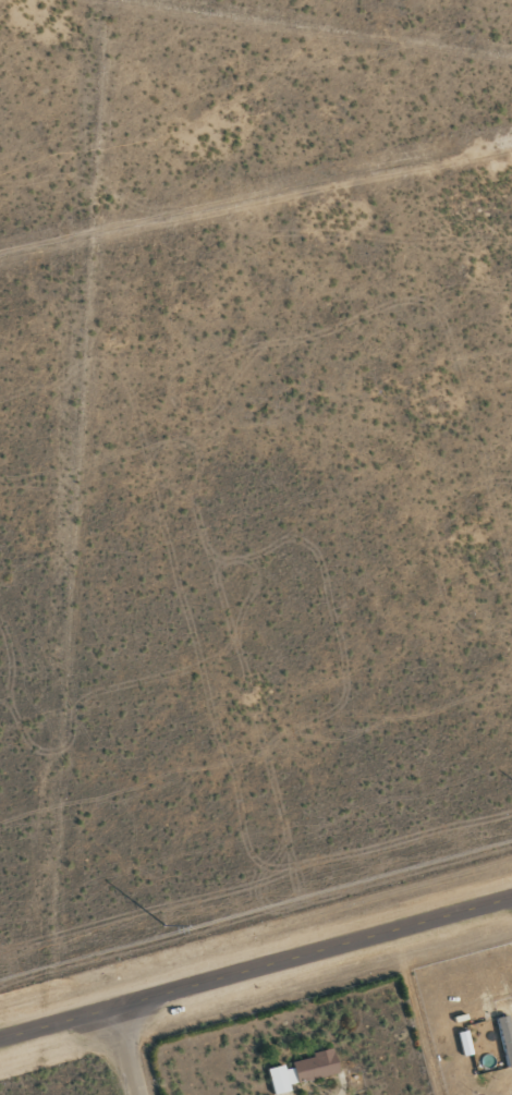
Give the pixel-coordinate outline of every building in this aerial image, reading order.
[(506,1014),(494,1017),(505,1067),(511,1066),(511,1041),(506,1014)] [(456,1032),(461,1054),(470,1052),(465,1030),(456,1032)] [(270,1094),(288,1091),(287,1083),(336,1074),(331,1048),(309,1052),(310,1057),(285,1062),(286,1064),(265,1068),(270,1094)]
